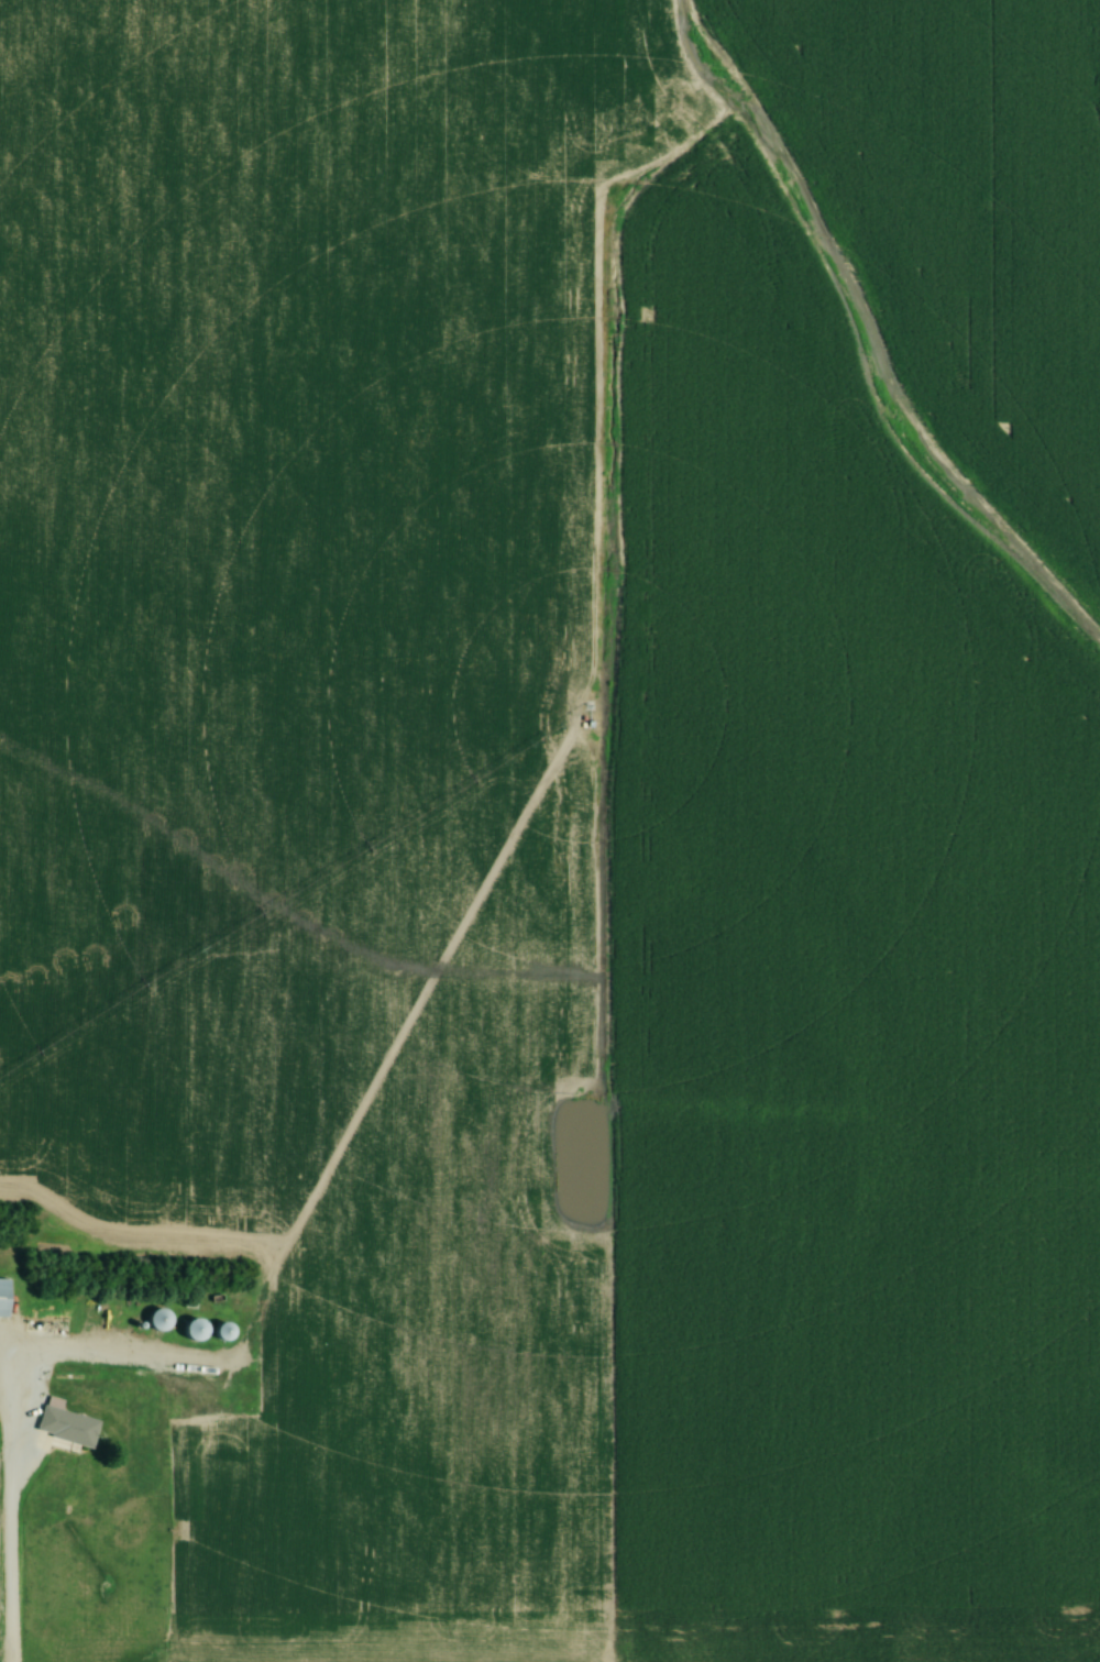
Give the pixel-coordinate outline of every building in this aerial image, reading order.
[(157,1334),(170,1320),(157,1309),(145,1323),(157,1334)] [(182,1328),(190,1344),(205,1336),(197,1320),(182,1328)] [(215,1327),(215,1341),(229,1341),(229,1326),(215,1327)] [(91,1449),(98,1423),(60,1412),(63,1402),(46,1397),(36,1434),(91,1449)]
